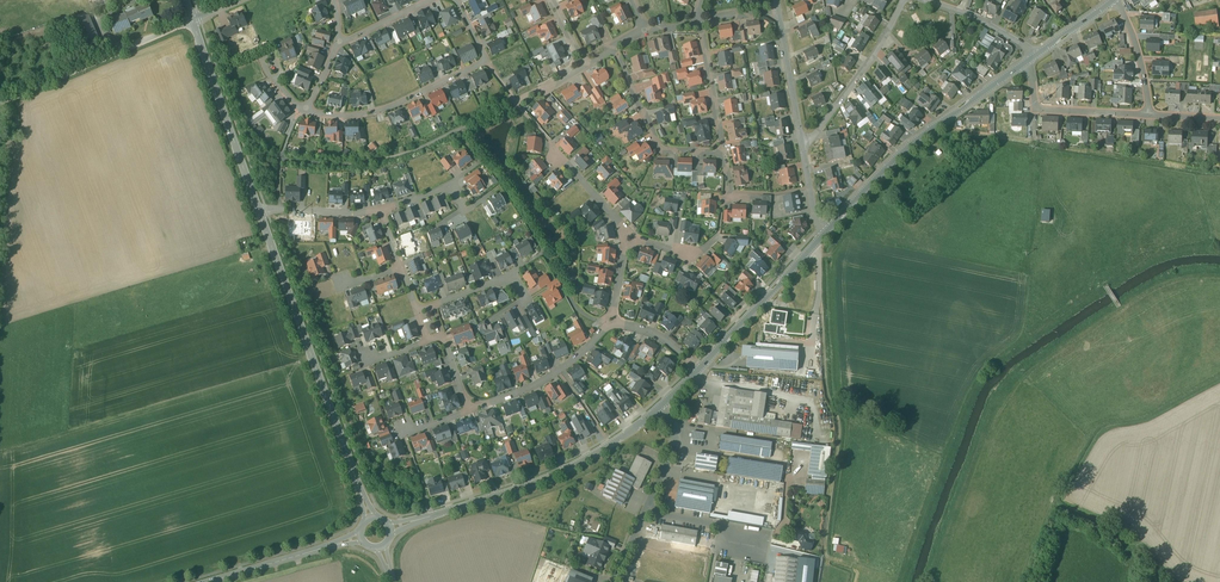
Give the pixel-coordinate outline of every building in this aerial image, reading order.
[(315,4),(318,9),(324,6),(324,8),(328,6),(325,0),(324,0),(315,4)] [(352,1),(357,12),(364,9),(365,8),(361,0),(354,0),(352,1)] [(373,5),(378,16),(384,13),(384,12),(384,11),(388,9),(384,0),(373,5)] [(479,0),(477,0),(470,4),(474,12),(476,13),(478,15),(485,12),(479,0)] [(827,5),(837,9),(840,0),(829,0),(827,5)] [(873,3),(873,4),(878,7),(878,8),(883,11),(886,4),(885,4),(887,0),(869,0),(873,3)] [(983,8),(982,10),(987,13),(988,11),(995,15),(1000,6),(990,0),(987,0),(983,8)] [(352,1),(344,5),(347,11),(349,15),(357,12),(352,1)] [(576,3),(573,4),(573,3),(570,5),(566,7),(572,18),(575,16),(576,18),(580,15),(580,14),(583,12),(578,3),(578,2),(576,3)] [(803,2),(792,8),(797,17),(808,12),(803,2)] [(1013,4),(1010,9),(1008,8),(1002,17),(1007,20),(1008,20),(1014,24),(1019,15),(1021,16),(1026,7),(1025,7),(1020,4),(1016,2),(1015,4),(1013,4)] [(529,4),(519,9),(523,17),(529,14),(527,12),(530,11),(529,11),(532,10),(529,4)] [(619,4),(609,8),(612,14),(616,13),(615,12),(622,9),(619,4)] [(1062,10),(1057,4),(1052,8),(1057,14),(1062,10)] [(148,5),(136,10),(137,11),(126,15),(130,24),(141,20),(141,21),(146,19),(146,18),(152,15),(148,5)] [(496,5),(486,10),(488,14),(489,14),(498,10),(496,5)] [(532,10),(529,11),(530,11),(535,23),(546,17),(541,5),(532,10)] [(318,9),(315,11),(315,12),(312,14),(317,24),(323,22),(323,23),(330,20),(328,15),(326,10),(326,11),(324,8),(324,6),(318,9)] [(622,9),(615,12),(616,13),(618,17),(619,17),(622,22),(621,23),(621,24),(631,19),(626,7),(622,9)] [(817,7),(812,10),(815,16),(820,13),(817,7)] [(442,18),(437,8),(432,10),(433,11),(435,15),(437,20),(442,18)] [(452,8),(441,14),(445,22),(448,21),(450,25),(458,21),(452,8)] [(868,10),(863,8),(859,15),(864,17),(868,10)] [(1045,14),(1035,8),(1032,15),(1033,15),(1028,25),(1035,30),(1045,14)] [(430,12),(429,12),(427,13),(425,11),(422,13),(431,31),(430,28),(436,25),(432,17),(430,12)] [(1217,11),(1194,14),(1196,26),(1212,24),(1212,27),(1219,26),(1217,11)] [(241,13),(235,16),(235,17),(228,20),(231,26),(233,31),(234,31),(242,28),(246,25),(244,21),(241,13)] [(431,31),(422,13),(419,14),(420,17),(417,18),(423,31),(429,28),(431,31)] [(126,14),(109,22),(115,35),(131,28),(130,24),(126,15),(126,14)] [(601,16),(593,20),(597,29),(606,25),(601,16)] [(89,17),(75,23),(81,37),(79,38),(85,51),(101,45),(89,17)] [(815,17),(810,19),(813,26),(818,23),(817,20),(815,17)] [(846,22),(833,17),(830,22),(831,22),(829,26),(841,30),(846,22)] [(879,22),(870,17),(863,27),(872,33),(879,22)] [(1154,18),(1141,17),(1141,29),(1154,29),(1154,18)] [(414,31),(409,20),(405,22),(404,21),(401,23),(407,35),(414,31)] [(484,22),(481,23),(484,30),(481,32),(483,36),(486,35),(487,36),(494,33),(493,31),(495,31),(493,26),(491,27),(488,20),(484,22)] [(760,21),(747,24),(748,31),(749,37),(762,34),(760,21)] [(762,26),(766,29),(770,24),(766,21),(762,26)] [(1115,21),(1107,25),(1107,24),(1102,26),(1106,36),(1114,33),(1115,34),(1120,32),(1118,26),(1117,26),(1115,21)] [(401,23),(397,25),(398,25),(393,27),(399,39),(407,35),(401,23)] [(551,24),(540,29),(542,32),(538,34),(540,39),(545,37),(547,42),(557,37),(554,31),(554,30),(554,28),(553,28),(551,24)] [(808,25),(797,30),(801,39),(812,34),(808,25)] [(223,30),(227,39),(236,35),(234,31),(233,31),(231,26),(223,30)] [(537,26),(528,31),(530,36),(540,32),(537,26)] [(733,26),(719,28),(721,40),(733,38),(735,38),(734,33),(733,26)] [(594,27),(581,33),(582,35),(581,36),(582,38),(583,38),(587,45),(600,39),(594,27)] [(223,29),(215,32),(221,44),(228,41),(227,39),(223,30),(223,29)] [(331,34),(319,31),(317,38),(315,38),(313,45),(323,48),(325,42),(328,43),(331,34)] [(385,31),(382,33),(381,32),(377,34),(377,35),(374,37),(378,47),(390,41),(387,33),(385,31)] [(395,41),(390,31),(387,33),(390,41),(391,43),(395,41)] [(748,31),(741,32),(742,42),(742,43),(750,42),(749,37),(748,31)] [(742,42),(741,32),(734,33),(735,38),(733,38),(734,43),(742,42)] [(1097,33),(1084,38),(1089,49),(1090,49),(1089,48),(1096,45),(1097,46),(1102,44),(1097,33)] [(430,37),(424,40),(427,46),(433,43),(430,37)] [(667,38),(655,41),(658,52),(658,54),(670,51),(667,38)] [(823,38),(813,42),(815,46),(825,42),(823,38)] [(1002,42),(996,38),(987,52),(992,55),(984,67),(989,70),(993,73),(1001,61),(1004,57),(1005,58),(1008,57),(1012,52),(1011,48),(1006,45),(1003,46),(1002,42)] [(290,39),(281,43),(284,49),(291,46),(293,46),(290,39)] [(865,44),(857,39),(852,48),(859,53),(865,44)] [(488,45),(493,56),(505,50),(500,40),(488,45)] [(1160,41),(1148,40),(1147,51),(1160,52),(1160,41)] [(847,46),(839,41),(836,46),(844,50),(847,46)] [(948,49),(942,41),(933,48),(939,56),(948,49)] [(978,41),(964,63),(968,65),(981,43),(978,41)] [(368,42),(364,45),(363,43),(361,44),(360,43),(356,45),(356,46),(351,49),(356,58),(363,55),(363,56),(373,51),(369,43),(368,42)] [(656,42),(648,44),(651,54),(658,52),(656,42)] [(696,43),(684,46),(684,48),(684,49),(685,52),(686,53),(687,59),(699,56),(696,43)] [(558,44),(547,50),(547,51),(548,54),(547,55),(547,56),(549,61),(552,59),(554,63),(565,58),(563,54),(564,53),(562,48),(561,48),(558,44)] [(284,49),(282,50),(282,51),(281,53),(280,53),(284,62),(293,58),(293,57),(294,54),(295,54),(291,46),(284,49)] [(320,49),(309,46),(308,51),(318,54),(320,49)] [(844,50),(836,46),(834,50),(841,55),(844,50)] [(1078,46),(1069,49),(1066,51),(1071,61),(1074,60),(1078,58),(1078,57),(1082,55),(1080,51),(1078,46)] [(471,47),(465,50),(465,49),(458,53),(460,57),(463,64),(477,57),(471,47)] [(774,62),(772,47),(759,49),(760,53),(755,54),(757,63),(761,62),(761,64),(766,63),(774,62)] [(814,47),(803,53),(807,61),(808,61),(813,58),(819,55),(814,47)] [(543,48),(534,52),(536,56),(536,57),(545,52),(543,48)] [(899,55),(896,51),(893,54),(891,54),(889,56),(889,57),(888,58),(892,62),(891,63),(899,73),(901,72),(908,66),(903,60),(903,59),(900,55),(899,55)] [(931,60),(924,51),(914,59),(920,68),(927,63),(931,60)] [(1071,61),(1066,51),(1062,53),(1061,53),(1068,68),(1076,65),(1076,64),(1074,60),(1071,61)] [(674,52),(668,54),(670,63),(677,61),(674,52)] [(353,61),(346,53),(344,55),(342,60),(350,63),(353,61)] [(730,53),(719,55),(720,61),(719,63),(719,66),(720,67),(721,68),(732,66),(730,53)] [(1093,53),(1087,56),(1087,57),(1089,61),(1096,58),(1093,53)] [(324,59),(313,54),(308,67),(318,71),(324,59)] [(1082,55),(1078,57),(1078,58),(1074,60),(1076,64),(1084,61),(1083,59),(1082,55)] [(451,57),(447,59),(447,58),(444,59),(444,60),(440,62),(441,64),(444,70),(445,72),(449,70),(449,71),(452,69),(452,68),(456,66),(451,57)] [(642,57),(638,58),(637,58),(635,58),(634,59),(632,60),(635,73),(646,70),(642,57)] [(855,62),(847,57),(841,68),(848,72),(855,62)] [(887,57),(882,61),(886,67),(891,63),(892,62),(888,58),(887,57)] [(342,60),(340,59),(339,63),(338,63),(336,67),(337,68),(335,72),(345,75),(346,72),(347,72),(349,67),(348,67),(350,63),(342,60)] [(433,63),(432,61),(427,63),(432,73),(437,71),(433,63)] [(439,65),(437,61),(433,63),(437,71),(441,69),(441,71),(444,70),(441,64),(439,65)] [(1114,61),(1104,66),(1104,69),(1114,69),(1114,65),(1114,61)] [(1055,62),(1044,67),(1049,77),(1060,73),(1055,62)] [(1163,64),(1159,63),(1154,62),(1153,75),(1153,74),(1162,75),(1169,76),(1169,71),(1168,71),(1168,64),(1169,64),(1169,63),(1163,63),(1163,64)] [(966,66),(961,63),(959,65),(957,68),(962,72),(962,71),(966,66)] [(984,67),(979,64),(973,71),(983,78),(989,70),(984,67)] [(767,67),(754,69),(755,76),(764,75),(768,74),(767,67)] [(889,77),(881,67),(873,74),(881,84),(889,77)] [(1123,68),(1119,67),(1119,82),(1131,82),(1132,68),(1123,68)] [(311,72),(301,68),(300,69),(298,75),(299,76),(295,85),(299,87),(299,88),(304,90),(304,89),(308,90),(312,82),(311,82),(310,79),(310,78),(309,78),(311,72)] [(428,68),(422,71),(422,70),(421,70),(418,71),(417,72),(417,73),(422,84),(433,79),(428,68)] [(523,69),(513,73),(515,78),(525,73),(523,69)] [(686,69),(676,71),(678,78),(679,80),(687,78),(687,76),(687,75),(686,69)] [(742,69),(731,71),(732,77),(743,76),(742,69)] [(654,70),(643,73),(644,78),(656,75),(654,70)] [(975,78),(967,72),(965,74),(962,71),(962,72),(962,74),(956,70),(952,76),(967,88),(972,82),(975,78)] [(483,71),(471,77),(472,80),(476,88),(480,86),(480,87),(485,85),(485,84),(488,82),(483,71)] [(602,71),(599,73),(598,71),(594,73),(595,75),(593,76),(592,79),(596,85),(598,86),(600,84),(601,83),(604,81),(606,81),(608,80),(608,77),(604,71),(602,71)] [(694,73),(694,74),(687,75),(687,76),(687,78),(688,81),(689,81),(690,87),(701,84),(699,73),(698,73),(697,72),(694,73)] [(901,72),(899,73),(895,77),(901,84),(907,79),(903,75),(901,72)] [(515,78),(510,80),(515,91),(526,86),(523,80),(525,79),(524,78),(527,77),(525,74),(525,73),(515,78)] [(668,73),(661,75),(662,78),(667,77),(668,82),(670,82),(668,73)] [(778,86),(776,73),(768,74),(764,75),(765,79),(760,80),(762,88),(778,86)] [(816,73),(806,78),(811,87),(821,83),(819,79),(816,73)] [(948,78),(943,75),(939,80),(943,84),(948,78)] [(730,76),(718,78),(720,91),(732,89),(730,76)] [(894,77),(891,80),(895,85),(899,82),(894,77)] [(662,78),(652,80),(655,88),(658,87),(658,90),(665,88),(664,84),(662,78)] [(472,80),(467,82),(471,91),(472,92),(477,89),(476,88),(472,80)] [(467,82),(463,84),(467,93),(471,91),(467,82)] [(462,83),(457,85),(457,84),(454,85),(454,86),(450,88),(455,99),(459,97),(461,100),(468,96),(467,93),(463,84),(462,83)] [(867,83),(858,90),(865,99),(864,100),(871,108),(883,97),(877,89),(874,92),(867,83)] [(255,84),(245,88),(245,89),(249,94),(250,95),(250,94),(252,93),(251,92),(258,88),(255,84)] [(949,84),(942,94),(950,100),(958,90),(949,84)] [(258,88),(251,92),(252,93),(257,99),(257,100),(258,100),(260,98),(269,91),(269,90),(267,92),(263,85),(262,85),(261,86),(258,88)] [(586,86),(579,90),(582,95),(585,99),(592,95),(586,86)] [(1068,100),(1069,87),(1057,86),(1058,86),(1058,94),(1057,94),(1057,100),(1068,100)] [(349,89),(342,87),(340,98),(343,98),(343,99),(347,99),(349,89)] [(573,87),(567,91),(566,91),(561,94),(568,104),(574,100),(575,100),(580,97),(582,95),(579,90),(577,92),(573,87)] [(598,87),(592,91),(598,100),(603,97),(598,87)] [(655,88),(646,90),(646,91),(647,91),(648,97),(649,103),(656,101),(657,102),(660,101),(660,100),(661,100),(658,90),(658,87),(655,88)] [(885,87),(879,91),(883,96),(889,91),(885,87)] [(930,91),(925,88),(921,93),(926,96),(930,91)] [(1091,88),(1080,88),(1079,101),(1091,101),(1090,101),(1091,95),(1091,88)] [(1022,89),(1007,89),(1007,100),(1022,100),(1022,89)] [(1126,90),(1120,90),(1120,98),(1114,97),(1114,104),(1119,104),(1119,105),(1130,105),(1131,96),(1131,90),(1126,90)] [(269,91),(260,98),(264,103),(264,104),(265,103),(267,106),(271,103),(273,102),(272,101),(270,99),(273,97),(274,96),(269,91)] [(370,91),(364,92),(365,94),(366,102),(373,102),(370,91)] [(441,91),(429,97),(433,105),(434,108),(435,108),(447,102),(445,100),(441,91)] [(1181,92),(1166,91),(1166,102),(1172,102),(1180,103),(1181,92)] [(1189,92),(1188,91),(1188,94),(1187,103),(1201,104),(1202,92),(1189,92)] [(1209,93),(1202,92),(1201,104),(1211,104),(1211,93),(1209,93)] [(693,93),(683,95),(685,104),(691,103),(691,102),(695,101),(693,93)] [(365,94),(352,96),(353,107),(358,107),(358,108),(362,107),(362,106),(367,105),(366,102),(365,94)] [(743,94),(735,95),(735,100),(739,99),(740,102),(744,102),(743,94)] [(821,94),(810,99),(815,109),(825,104),(821,94)] [(340,98),(330,95),(327,106),(328,106),(341,109),(340,109),(341,109),(343,99),(343,98),(340,98)] [(782,95),(772,96),(773,105),(771,105),(772,111),(785,109),(782,95)] [(939,102),(931,96),(925,104),(923,107),(931,114),(939,102)] [(622,103),(619,99),(615,101),(612,103),(615,107),(614,108),(617,114),(627,107),(624,102),(622,103)] [(925,104),(918,99),(916,102),(923,107),(925,104)] [(695,101),(691,102),(691,103),(692,108),(693,108),(694,114),(693,114),(706,112),(704,100),(695,101)] [(273,107),(269,110),(273,115),(285,106),(281,101),(273,107)] [(736,101),(725,103),(727,116),(738,114),(736,101)] [(854,101),(847,107),(849,109),(846,111),(851,117),(849,118),(855,126),(866,118),(864,115),(854,101)] [(419,102),(415,104),(413,105),(408,108),(410,113),(410,114),(411,117),(412,117),(413,118),(423,113),(424,113),(422,108),(419,102)] [(542,102),(534,110),(537,114),(537,116),(538,117),(540,117),(543,120),(547,117),(548,118),(554,113),(550,109),(549,110),(542,102)] [(905,105),(903,108),(908,112),(911,109),(913,106),(908,102),(905,105)] [(267,106),(262,110),(265,114),(269,110),(273,107),(271,103),(267,106)] [(433,105),(428,107),(432,115),(433,117),(439,114),(437,110),(436,110),(435,108),(434,108),(433,105)] [(673,105),(664,107),(665,112),(668,111),(669,114),(674,113),(673,105)] [(285,106),(273,115),(279,124),(291,115),(285,106)] [(428,107),(427,106),(422,108),(424,113),(423,113),(426,118),(432,115),(428,107)] [(911,109),(908,112),(906,115),(917,123),(921,118),(918,116),(919,115),(915,112),(911,109)] [(564,110),(557,116),(565,124),(572,118),(564,110)] [(401,111),(389,116),(393,127),(406,122),(401,111)] [(665,112),(657,114),(659,125),(661,125),(662,125),(664,125),(665,124),(670,123),(669,114),(668,111),(665,112)] [(868,112),(864,115),(866,118),(870,123),(874,120),(868,112)] [(988,113),(983,113),(980,113),(980,112),(974,112),(974,118),(968,118),(966,119),(966,125),(980,125),(980,124),(988,124),(988,125),(988,113)] [(892,120),(885,114),(881,118),(889,124),(892,120)] [(915,126),(917,123),(906,115),(904,117),(900,121),(902,122),(911,128),(912,130),(915,126)] [(440,116),(434,119),(436,124),(443,121),(440,116)] [(1027,116),(1012,116),(1012,127),(1026,127),(1027,116)] [(772,117),(764,118),(766,128),(770,128),(769,123),(773,122),(772,117)] [(695,118),(685,120),(687,128),(694,126),(694,124),(696,123),(695,118)] [(1052,119),(1044,119),(1044,118),(1043,118),(1043,131),(1049,131),(1049,129),(1058,130),(1059,119),(1052,119)] [(1077,121),(1069,120),(1069,119),(1068,119),(1068,131),(1082,132),(1082,120),(1077,120),(1077,121)] [(624,120),(615,126),(620,133),(623,131),(622,131),(629,127),(624,120)] [(696,123),(694,124),(694,126),(695,130),(697,130),(698,134),(708,132),(709,132),(709,131),(709,130),(709,127),(708,127),(707,121),(696,123)] [(787,121),(775,123),(777,138),(789,136),(788,130),(789,129),(787,121)] [(1111,122),(1097,121),(1097,133),(1111,133),(1111,122)] [(311,123),(306,122),(306,123),(301,123),(300,134),(304,134),(304,136),(309,136),(309,135),(314,136),(315,130),(315,125),(311,124),(311,123)] [(911,128),(902,122),(900,125),(908,131),(911,128)] [(1128,123),(1119,122),(1118,134),(1124,135),(1125,132),(1132,133),(1132,135),(1133,135),(1133,130),(1133,123),(1128,122),(1128,123)] [(283,123),(278,132),(282,134),(287,125),(283,123)] [(334,123),(329,123),(329,124),(326,124),(326,128),(325,129),(325,132),(326,133),(326,136),(331,136),(332,142),(336,142),(336,136),(337,136),(337,133),(337,124),(334,124),(334,123)] [(358,123),(346,124),(346,137),(357,137),(359,137),(358,130),(358,123)] [(629,127),(622,131),(623,131),(629,142),(642,134),(636,123),(629,127)] [(734,124),(727,125),(730,141),(741,139),(739,125),(739,123),(734,124)] [(682,125),(676,127),(679,135),(684,133),(682,125)] [(256,128),(258,134),(264,132),(262,126),(256,128)] [(418,137),(413,127),(409,129),(413,139),(418,137)] [(575,127),(567,134),(571,138),(579,131),(575,127)] [(888,136),(895,142),(902,133),(895,127),(888,136)] [(364,129),(358,130),(359,137),(357,137),(358,141),(366,140),(364,129)] [(839,130),(827,132),(829,139),(838,138),(837,133),(840,133),(839,130)] [(1151,131),(1144,131),(1144,142),(1152,142),(1152,146),(1158,146),(1158,131),(1158,132),(1151,132),(1151,131)] [(708,132),(698,134),(698,135),(698,138),(699,139),(700,143),(710,141),(710,138),(710,137),(709,134),(708,132)] [(874,137),(867,132),(862,137),(869,143),(874,137)] [(1182,132),(1169,132),(1169,143),(1169,141),(1174,141),(1174,143),(1182,143),(1182,132)] [(1208,134),(1193,133),(1192,147),(1202,147),(1202,146),(1203,146),(1203,145),(1207,145),(1207,147),(1207,148),(1207,145),(1208,134)] [(895,142),(888,136),(887,135),(884,140),(892,146),(895,142)] [(577,148),(569,138),(561,145),(569,155),(577,148)] [(829,139),(823,141),(826,152),(840,149),(838,138),(829,139)] [(535,140),(529,139),(528,146),(529,147),(528,151),(540,153),(541,146),(540,145),(541,141),(540,140),(535,140)] [(784,142),(783,140),(773,142),(774,147),(778,146),(780,156),(779,156),(780,162),(792,160),(791,154),(790,155),(789,146),(785,147),(784,142)] [(750,141),(739,143),(740,148),(741,149),(743,149),(751,148),(750,141)] [(372,154),(379,148),(374,142),(367,148),(372,154)] [(636,144),(627,149),(631,156),(635,154),(634,152),(639,149),(636,144)] [(639,149),(634,152),(635,154),(639,161),(642,159),(643,161),(649,157),(648,157),(652,154),(649,151),(649,150),(648,148),(647,148),(645,147),(644,145),(639,149)] [(1217,146),(1207,145),(1207,148),(1207,155),(1216,155),(1217,146)] [(884,152),(876,146),(869,154),(869,155),(876,160),(877,161),(884,152)] [(584,147),(577,154),(581,158),(584,155),(585,157),(589,153),(584,147)] [(840,149),(826,152),(828,163),(844,159),(842,148),(840,149)] [(741,149),(733,151),(735,163),(736,164),(739,163),(740,162),(745,161),(743,149),(741,149)] [(462,152),(460,153),(459,155),(453,160),(460,169),(471,161),(464,151),(464,152),(462,152)] [(635,154),(631,156),(635,163),(636,163),(639,161),(635,154)] [(876,160),(869,155),(869,154),(868,154),(866,157),(865,157),(863,159),(863,160),(863,161),(871,167),(876,160)] [(585,157),(584,155),(581,158),(576,162),(584,171),(591,164),(585,157)] [(448,157),(441,162),(447,171),(454,166),(448,157)] [(543,161),(540,161),(539,160),(530,167),(533,170),(536,174),(537,176),(540,174),(546,169),(542,164),(543,161)] [(691,160),(678,160),(678,171),(691,172),(691,160)] [(716,162),(710,162),(709,161),(705,161),(704,161),(703,165),(703,173),(704,173),(715,173),(716,172),(716,168),(715,167),(716,162)] [(669,162),(656,162),(654,163),(654,170),(658,170),(658,174),(659,174),(659,175),(662,175),(663,174),(668,174),(669,162)] [(613,173),(606,164),(597,172),(605,181),(613,173)] [(785,165),(774,167),(775,173),(780,173),(780,172),(786,171),(785,165)] [(835,169),(826,171),(829,182),(831,181),(837,180),(835,169)] [(743,170),(734,172),(734,177),(736,182),(737,187),(746,186),(745,183),(748,182),(746,172),(744,172),(743,170)] [(786,171),(780,172),(780,173),(781,178),(782,178),(784,185),(788,185),(789,186),(792,185),(792,184),(796,183),(795,178),(793,170),(786,171)] [(477,171),(469,177),(471,180),(477,176),(477,177),(480,175),(477,171)] [(558,172),(549,180),(552,184),(551,185),(553,187),(554,186),(558,191),(562,187),(567,183),(566,183),(558,172)] [(536,174),(530,179),(535,185),(544,179),(540,174),(537,176),(536,174)] [(413,185),(409,175),(405,176),(407,182),(409,186),(413,185)] [(471,180),(468,182),(468,183),(471,187),(472,186),(473,188),(470,190),(473,195),(478,192),(479,194),(484,190),(482,187),(484,185),(480,180),(479,180),(477,177),(477,176),(471,180)] [(855,176),(852,176),(849,180),(854,184),(859,179),(855,176)] [(306,178),(298,178),(297,188),(300,188),(300,189),(305,189),(306,178)] [(570,179),(566,183),(567,183),(562,187),(565,190),(574,183),(570,179)] [(615,179),(607,187),(610,190),(613,187),(615,189),(620,185),(615,179)] [(837,180),(831,181),(834,192),(843,190),(840,179),(837,180)] [(407,182),(398,185),(399,187),(394,189),(398,198),(411,193),(409,186),(407,182)] [(534,194),(538,191),(533,184),(529,187),(534,194)] [(615,189),(613,187),(610,190),(605,195),(614,205),(622,197),(615,189)] [(297,188),(293,188),(293,191),(286,191),(286,202),(292,202),(292,203),(292,202),(294,202),(294,203),(294,202),(300,203),(300,189),(300,188),(297,188)] [(383,191),(382,190),(378,191),(378,192),(374,193),(376,202),(381,201),(381,202),(385,201),(384,200),(389,199),(388,197),(387,190),(386,190),(383,191)] [(353,191),(354,203),(365,203),(365,193),(364,191),(353,191)] [(342,193),(330,193),(330,203),(335,204),(336,205),(339,205),(340,204),(342,204),(343,196),(343,193),(342,193)] [(711,194),(700,194),(700,201),(702,201),(703,203),(711,203),(711,194)] [(500,195),(496,197),(495,196),(492,199),(488,201),(490,205),(494,212),(495,212),(506,205),(500,195)] [(797,196),(784,198),(785,202),(784,202),(785,210),(786,209),(787,214),(800,211),(799,207),(798,207),(798,205),(799,205),(800,204),(800,203),(798,202),(797,202),(797,201),(798,200),(797,196)] [(441,197),(433,201),(431,202),(436,212),(446,208),(441,197)] [(626,198),(618,205),(623,210),(630,203),(630,204),(631,203),(626,198)] [(673,200),(666,199),(664,211),(667,211),(667,212),(673,213),(673,212),(676,213),(678,202),(673,201),(673,200)] [(429,202),(421,205),(423,210),(426,216),(436,212),(431,202),(430,203),(429,202)] [(762,202),(753,202),(753,214),(766,214),(766,203),(762,202)] [(600,214),(591,203),(582,212),(585,215),(583,216),(587,220),(588,219),(591,222),(600,214)] [(630,204),(630,203),(623,210),(621,212),(632,223),(641,215),(639,213),(643,210),(638,205),(635,209),(630,204)] [(711,203),(703,203),(702,215),(715,216),(715,203),(711,203)] [(490,205),(485,208),(490,217),(496,214),(495,212),(494,212),(490,205)] [(745,207),(733,206),(733,212),(724,212),(724,223),(730,223),(730,218),(745,218),(745,207)] [(414,208),(406,211),(406,212),(405,213),(409,223),(419,219),(416,213),(414,208)] [(577,209),(568,216),(573,222),(581,215),(577,209)] [(403,213),(394,216),(396,221),(399,227),(409,223),(405,213),(403,213)] [(802,215),(793,217),(794,224),(803,222),(802,215)] [(333,220),(320,220),(320,231),(330,231),(333,231),(333,229),(333,220)] [(351,220),(340,220),(340,231),(350,231),(353,231),(353,225),(353,222),(351,220)] [(601,220),(592,226),(596,231),(604,225),(601,220)] [(690,224),(681,222),(679,232),(685,233),(686,229),(689,230),(690,224)] [(803,222),(794,224),(794,226),(788,233),(796,241),(807,229),(805,222),(803,222)] [(670,225),(658,223),(656,235),(668,237),(670,229),(670,225)] [(371,224),(361,228),(364,235),(368,234),(367,232),(373,229),(371,224)] [(466,224),(454,231),(461,245),(473,238),(472,236),(466,224)] [(359,229),(353,225),(353,231),(350,231),(348,235),(354,238),(359,229)] [(612,227),(601,230),(602,234),(601,234),(600,237),(601,241),(603,242),(615,239),(612,227)] [(373,229),(367,232),(368,234),(371,242),(376,240),(377,242),(382,240),(381,236),(382,235),(380,232),(379,232),(378,228),(373,229)] [(440,229),(428,233),(431,243),(443,239),(442,236),(440,229)] [(689,230),(686,229),(685,233),(684,241),(697,243),(699,231),(689,230)] [(450,233),(442,236),(443,239),(446,246),(454,243),(450,233)] [(475,234),(472,236),(473,238),(477,246),(480,244),(475,234)] [(774,235),(768,242),(774,247),(776,245),(778,246),(781,242),(774,235)] [(736,244),(728,240),(722,251),(727,255),(728,253),(733,256),(738,246),(747,246),(748,237),(738,236),(738,240),(736,244)] [(526,241),(515,247),(515,248),(521,257),(521,258),(525,256),(526,257),(530,254),(530,253),(533,251),(526,241)] [(607,245),(597,246),(598,253),(603,253),(604,250),(607,251),(607,245)] [(774,247),(772,248),(771,248),(769,251),(769,252),(767,254),(775,262),(777,259),(778,259),(781,255),(784,252),(778,246),(776,245),(774,247)] [(521,257),(515,248),(510,251),(515,260),(521,257)] [(378,252),(375,253),(376,253),(380,265),(391,261),(387,249),(378,252)] [(653,253),(643,249),(639,260),(642,261),(642,262),(645,264),(646,263),(649,264),(653,253)] [(494,250),(486,254),(489,260),(490,264),(495,262),(494,259),(498,257),(494,250)] [(607,251),(604,250),(603,253),(603,255),(602,259),(603,259),(602,263),(614,264),(614,259),(615,259),(615,254),(615,251),(607,251)] [(764,257),(756,250),(750,256),(756,262),(758,260),(760,261),(764,257)] [(242,254),(244,261),(251,260),(249,252),(242,254)] [(723,259),(716,253),(710,259),(717,265),(723,259)] [(507,254),(496,260),(501,270),(505,269),(509,267),(509,266),(513,264),(507,254)] [(324,255),(318,258),(319,261),(319,260),(322,269),(328,266),(324,255)] [(706,257),(697,267),(705,275),(714,265),(706,257)] [(676,262),(665,258),(662,266),(660,269),(663,270),(672,273),(676,262)] [(319,261),(314,262),(314,263),(308,265),(310,269),(309,269),(311,274),(312,274),(313,278),(323,275),(321,270),(322,270),(322,269),(319,260),(319,261)] [(415,262),(408,264),(412,276),(423,272),(421,266),(422,266),(420,260),(415,262)] [(489,260),(482,263),(483,265),(486,273),(493,270),(490,264),(489,260)] [(756,262),(749,269),(759,278),(763,274),(763,275),(766,272),(765,272),(768,269),(760,261),(758,260),(756,262)] [(662,266),(656,264),(652,273),(661,276),(663,270),(660,269),(662,266)] [(483,265),(476,268),(475,266),(470,268),(476,281),(480,280),(484,279),(484,278),(488,277),(486,273),(483,265)] [(599,267),(589,265),(588,271),(598,273),(599,267)] [(539,280),(533,271),(524,278),(531,289),(538,285),(541,283),(539,280)] [(612,274),(601,271),(598,284),(610,287),(611,282),(612,278),(612,274)] [(754,279),(746,271),(741,277),(744,279),(749,283),(754,279)] [(690,276),(685,274),(681,281),(680,283),(685,286),(684,287),(689,290),(690,289),(694,291),(699,283),(702,284),(702,283),(701,284),(699,283),(700,282),(695,279),(696,278),(691,275),(690,276)] [(462,275),(453,278),(457,289),(466,286),(462,275)] [(545,276),(539,280),(541,283),(538,285),(541,289),(547,286),(550,284),(545,276)] [(394,277),(384,281),(388,291),(392,290),(394,291),(396,290),(397,288),(396,283),(395,280),(394,277)] [(439,277),(424,283),(426,286),(424,288),(427,290),(428,293),(431,292),(434,293),(437,287),(442,285),(439,277)] [(453,278),(445,281),(449,292),(457,289),(453,278)] [(744,279),(736,288),(744,296),(753,287),(749,283),(744,279)] [(550,284),(547,286),(551,291),(556,288),(560,286),(556,280),(550,284)] [(384,281),(375,284),(377,290),(378,295),(381,296),(383,295),(384,293),(388,291),(384,281)] [(643,284),(633,282),(631,288),(638,290),(641,291),(642,290),(643,284)] [(595,288),(584,286),(583,293),(594,295),(595,288)] [(631,288),(627,287),(624,299),(635,302),(638,290),(631,288)] [(737,294),(729,287),(726,290),(728,292),(734,297),(737,294)] [(363,288),(351,293),(353,297),(355,304),(367,299),(363,288)] [(551,291),(542,297),(549,307),(561,299),(555,290),(556,288),(551,291)] [(487,292),(482,294),(482,295),(477,297),(482,307),(486,305),(487,306),(492,304),(492,303),(496,301),(493,294),(492,291),(487,293),(487,292)] [(502,291),(493,294),(496,301),(498,300),(499,303),(509,299),(508,296),(502,291)] [(734,297),(728,292),(722,299),(732,309),(739,302),(734,297)] [(608,295),(596,293),(594,306),(597,307),(598,308),(601,309),(603,308),(605,308),(606,304),(608,295)] [(353,297),(346,300),(350,310),(357,307),(355,304),(353,297)] [(468,300),(454,305),(458,315),(471,310),(468,300)] [(725,307),(718,300),(714,304),(718,307),(719,306),(722,309),(725,307)] [(535,304),(528,308),(531,313),(535,321),(542,317),(535,304)] [(665,307),(657,304),(654,311),(656,312),(655,314),(660,317),(665,307)] [(454,305),(440,310),(444,320),(458,315),(454,305)] [(718,307),(711,314),(720,322),(727,314),(722,309),(719,306),(718,307)] [(654,311),(644,307),(640,317),(651,323),(655,314),(656,312),(654,311)] [(787,314),(771,311),(770,317),(773,317),(771,325),(771,326),(777,327),(781,328),(783,314),(787,315),(787,314)] [(514,312),(505,317),(512,330),(518,327),(521,325),(519,320),(514,312)] [(535,321),(531,313),(526,316),(533,328),(535,321)] [(714,320),(706,313),(702,317),(707,322),(708,320),(711,323),(714,320)] [(670,315),(661,325),(668,331),(677,322),(670,315)] [(529,329),(523,318),(519,320),(521,325),(518,327),(521,333),(529,329)] [(707,322),(700,329),(708,336),(715,327),(711,323),(708,320),(707,322)] [(403,321),(392,325),(393,326),(395,332),(401,330),(400,328),(404,326),(403,321)] [(485,321),(477,326),(479,332),(483,329),(487,327),(488,326),(485,321)] [(579,321),(574,323),(578,330),(579,330),(581,332),(584,330),(579,321)] [(771,326),(771,325),(765,324),(763,333),(776,335),(777,327),(771,326)] [(378,325),(370,328),(375,340),(379,339),(379,338),(382,336),(382,335),(381,330),(380,330),(379,328),(378,325)] [(413,325),(403,329),(407,341),(418,337),(416,333),(417,333),(415,329),(413,325)] [(469,326),(451,332),(456,346),(474,339),(469,326)] [(498,326),(493,327),(493,326),(489,328),(489,329),(488,330),(487,327),(483,329),(484,332),(488,342),(496,339),(497,342),(503,340),(502,337),(498,326)] [(363,331),(363,333),(364,336),(365,341),(366,340),(367,342),(370,341),(371,342),(375,340),(370,328),(363,331)] [(356,329),(348,332),(349,334),(348,334),(350,340),(351,339),(352,341),(360,338),(359,338),(360,337),(359,335),(357,329),(356,330),(356,329)] [(578,330),(576,331),(572,333),(573,333),(568,336),(574,346),(585,340),(581,332),(579,330),(578,330)] [(703,339),(694,330),(690,334),(691,335),(691,337),(689,339),(688,339),(684,343),(690,348),(689,349),(693,352),(698,345),(698,344),(703,339)] [(348,334),(337,338),(339,342),(338,343),(339,348),(349,345),(349,344),(349,342),(350,342),(350,340),(348,334)] [(625,339),(624,340),(622,338),(615,348),(618,350),(618,351),(622,353),(622,352),(624,353),(625,354),(628,350),(632,344),(629,342),(630,341),(625,339)] [(658,348),(646,340),(641,348),(640,351),(651,358),(658,348)] [(550,343),(545,346),(547,349),(549,354),(554,352),(552,348),(550,343)] [(564,343),(560,345),(559,344),(555,346),(556,347),(552,348),(554,352),(557,359),(568,354),(564,343)] [(756,344),(756,347),(762,347),(762,351),(797,354),(798,348),(756,344)] [(632,352),(631,354),(634,356),(636,357),(640,351),(641,348),(637,345),(632,352)] [(754,348),(742,347),(741,358),(748,359),(749,357),(754,357),(754,348)] [(797,354),(762,351),(762,347),(756,347),(754,348),(754,357),(749,357),(748,359),(748,367),(748,368),(796,372),(797,354)] [(351,354),(349,349),(341,352),(343,359),(342,362),(345,363),(347,368),(358,364),(357,362),(357,361),(356,358),(354,353),(351,354)] [(432,349),(419,354),(424,365),(432,362),(436,361),(436,360),(434,354),(436,354),(434,349),(433,350),(432,349)] [(542,351),(540,351),(543,358),(544,358),(546,361),(551,359),(549,354),(547,349),(542,351)] [(467,351),(460,353),(461,357),(458,358),(459,362),(460,362),(462,367),(471,364),(470,360),(471,359),(468,350),(467,351)] [(628,350),(625,354),(624,353),(621,358),(622,359),(627,362),(629,357),(631,354),(632,352),(628,350)] [(601,356),(593,352),(591,355),(589,358),(589,359),(587,363),(596,369),(602,360),(603,358),(601,356)] [(613,357),(604,352),(601,356),(603,358),(602,360),(608,365),(611,361),(613,357)] [(523,358),(520,359),(523,366),(524,366),(525,368),(530,367),(527,356),(526,356),(523,358)] [(402,360),(400,359),(394,361),(399,374),(404,372),(405,375),(411,373),(408,364),(406,358),(402,359),(402,360)] [(533,363),(537,373),(549,368),(546,361),(544,358),(543,358),(538,361),(533,363)] [(436,361),(432,362),(434,369),(435,368),(442,366),(440,359),(436,360),(436,361)] [(674,365),(664,359),(662,359),(660,363),(660,365),(657,370),(657,369),(654,374),(658,376),(661,372),(667,376),(669,374),(670,373),(672,370),(672,369),(674,365)] [(412,362),(408,364),(411,373),(411,374),(416,372),(412,362)] [(383,365),(380,366),(380,367),(375,369),(379,380),(388,376),(390,376),(388,371),(390,371),(389,370),(388,369),(386,365),(384,365),(383,365)] [(508,365),(500,368),(504,378),(507,377),(511,375),(508,365)] [(486,381),(481,366),(473,369),(475,375),(472,381),(482,385),(483,382),(486,381)] [(523,366),(513,370),(517,382),(520,381),(521,383),(527,381),(526,379),(529,378),(525,368),(524,366),(523,366)] [(578,366),(568,373),(574,382),(584,375),(578,366)] [(434,369),(425,372),(427,378),(435,375),(437,374),(435,368),(434,369)] [(390,371),(388,371),(390,376),(388,376),(390,382),(397,379),(393,369),(390,371)] [(641,375),(634,370),(629,378),(638,383),(640,381),(638,380),(641,375)] [(437,374),(435,375),(440,387),(449,384),(450,383),(449,379),(449,378),(448,375),(446,371),(437,374)] [(654,374),(650,371),(645,377),(654,383),(658,376),(654,374)] [(350,377),(354,389),(366,384),(367,384),(365,380),(362,373),(352,376),(350,377)] [(504,378),(494,381),(498,392),(511,388),(507,377),(504,378)] [(372,378),(365,380),(367,384),(366,384),(368,390),(376,387),(372,378)] [(649,387),(640,381),(638,383),(636,386),(634,386),(632,389),(633,392),(642,398),(644,395),(646,394),(648,392),(647,390),(649,387)] [(579,382),(573,386),(580,395),(586,390),(579,382)] [(556,384),(552,386),(549,385),(547,387),(546,389),(546,390),(553,401),(559,398),(563,395),(559,389),(557,386),(556,384)] [(570,395),(564,386),(559,389),(563,395),(559,398),(560,401),(570,395)] [(737,390),(722,388),(718,413),(716,427),(731,429),(737,390)] [(449,389),(438,392),(442,402),(443,401),(452,398),(449,389)] [(632,396),(624,389),(621,391),(624,396),(624,395),(628,400),(632,396)] [(774,414),(763,413),(766,395),(737,390),(731,429),(790,438),(792,424),(773,421),(774,414)] [(399,391),(392,394),(394,400),(397,399),(398,403),(403,401),(399,391)] [(535,394),(524,399),(528,408),(539,404),(538,401),(535,394)] [(624,396),(620,398),(619,398),(616,400),(616,402),(615,403),(623,413),(626,410),(626,411),(629,409),(629,408),(632,406),(628,400),(624,395),(624,396)] [(452,398),(443,401),(447,412),(460,407),(456,396),(452,398)] [(545,398),(538,401),(539,404),(540,408),(543,407),(544,410),(545,409),(549,408),(545,398)] [(421,400),(408,405),(412,415),(424,410),(421,400)] [(516,402),(503,406),(506,415),(510,414),(511,415),(520,412),(518,407),(516,402)] [(608,402),(602,406),(605,411),(608,409),(611,413),(615,410),(608,402)] [(363,404),(355,407),(357,413),(365,410),(363,404)] [(399,404),(385,409),(389,420),(403,415),(399,404)] [(605,411),(597,416),(604,426),(615,418),(611,413),(608,409),(605,411)] [(496,418),(493,410),(490,411),(490,412),(486,413),(491,428),(498,426),(496,418)] [(711,412),(701,410),(699,424),(709,426),(711,412)] [(718,413),(711,412),(709,426),(716,427),(718,413)] [(486,413),(482,415),(482,414),(479,415),(481,424),(482,423),(484,431),(491,428),(486,413)] [(577,430),(579,434),(582,432),(580,428),(584,425),(580,417),(572,421),(577,430)] [(381,418),(369,423),(370,425),(369,426),(371,431),(372,430),(373,435),(378,433),(385,431),(385,430),(381,418)] [(470,420),(456,425),(460,435),(473,430),(471,423),(471,422),(470,420)] [(478,425),(476,420),(471,422),(471,423),(473,430),(475,429),(476,432),(480,431),(478,425)] [(568,421),(561,425),(566,434),(568,433),(569,433),(573,431),(568,421)] [(584,425),(580,428),(582,432),(585,438),(594,434),(588,423),(584,425)] [(447,427),(442,429),(439,430),(434,431),(434,432),(437,442),(438,443),(451,438),(450,433),(448,427),(447,427)] [(385,431),(378,433),(380,438),(389,435),(388,435),(389,434),(387,429),(385,430),(385,431)] [(458,442),(455,431),(450,433),(451,438),(453,443),(458,442)] [(692,440),(704,442),(705,434),(693,431),(692,440)] [(566,434),(558,438),(564,449),(574,443),(569,433),(568,433),(566,434)] [(380,438),(383,446),(389,444),(392,443),(393,443),(390,435),(389,435),(380,438)] [(425,435),(412,440),(415,450),(416,450),(417,453),(421,451),(420,449),(426,446),(428,446),(428,444),(425,435)] [(553,435),(546,438),(548,442),(549,442),(552,447),(557,445),(553,435)] [(762,443),(721,436),(720,436),(718,451),(719,451),(719,450),(760,457),(762,443)] [(433,442),(428,444),(428,446),(426,446),(429,454),(437,451),(433,442)] [(398,444),(394,446),(392,443),(389,444),(390,447),(390,448),(392,454),(393,454),(395,460),(405,456),(402,446),(401,446),(399,445),(398,444)] [(505,445),(505,446),(508,453),(508,456),(516,453),(513,443),(512,443),(505,445)] [(771,444),(762,443),(760,457),(769,458),(771,444)] [(817,446),(792,443),(792,449),(815,452),(816,447),(817,447),(817,446)] [(549,445),(536,451),(540,461),(553,455),(549,445)] [(817,447),(816,447),(815,452),(812,480),(824,481),(825,478),(826,478),(831,448),(817,447)] [(527,451),(515,456),(519,467),(523,465),(524,467),(528,466),(527,464),(531,462),(527,451)] [(509,456),(502,458),(503,461),(504,461),(507,468),(512,466),(509,456)] [(627,478),(625,483),(631,487),(638,490),(651,463),(638,457),(627,478)] [(717,459),(704,457),(704,458),(698,457),(697,467),(695,467),(695,469),(715,473),(717,459)] [(486,460),(478,463),(480,467),(481,467),(483,472),(490,470),(486,460)] [(503,461),(492,465),(496,477),(501,475),(501,476),(505,475),(505,474),(508,473),(507,468),(504,461),(503,461)] [(781,470),(729,461),(727,475),(779,484),(781,470)] [(480,467),(472,470),(472,471),(471,472),(470,474),(471,476),(473,477),(474,476),(476,483),(486,480),(483,472),(481,467),(480,467)] [(466,472),(461,474),(461,476),(464,484),(470,483),(466,472)] [(627,478),(616,472),(611,482),(606,493),(604,497),(622,505),(631,487),(625,483),(627,478)] [(461,476),(449,479),(452,491),(457,489),(457,490),(460,489),(460,488),(465,487),(464,484),(461,476)] [(429,486),(427,486),(430,497),(443,493),(441,485),(440,483),(438,483),(437,480),(428,482),(429,486)] [(812,480),(807,480),(806,491),(824,493),(824,481),(812,480)] [(607,481),(602,492),(606,493),(611,482),(607,481)] [(715,490),(679,483),(675,507),(710,513),(715,490)] [(762,520),(738,515),(737,522),(761,527),(762,520)] [(593,521),(590,529),(598,533),(602,525),(593,521)] [(694,552),(698,532),(662,525),(659,540),(671,542),(670,548),(674,549),(676,549),(681,550),(694,552)] [(806,534),(797,531),(794,540),(799,541),(801,546),(801,547),(802,549),(804,549),(805,549),(809,550),(811,549),(813,542),(812,541),(813,539),(814,538),(815,536),(814,533),(811,532),(807,535),(806,534)] [(616,541),(606,538),(603,544),(609,547),(613,548),(616,541)] [(603,544),(597,542),(590,539),(585,551),(592,554),(588,565),(600,570),(603,562),(606,554),(607,552),(609,547),(603,544)] [(658,546),(670,548),(671,542),(659,540),(658,546)] [(845,547),(837,545),(836,552),(844,554),(845,547)] [(777,557),(774,581),(807,581),(810,561),(777,557)] [(728,565),(716,563),(714,575),(715,575),(725,577),(726,577),(728,565)] [(750,581),(759,581),(760,572),(752,570),(750,581)] [(571,571),(566,581),(591,581),(592,580),(571,571)]
